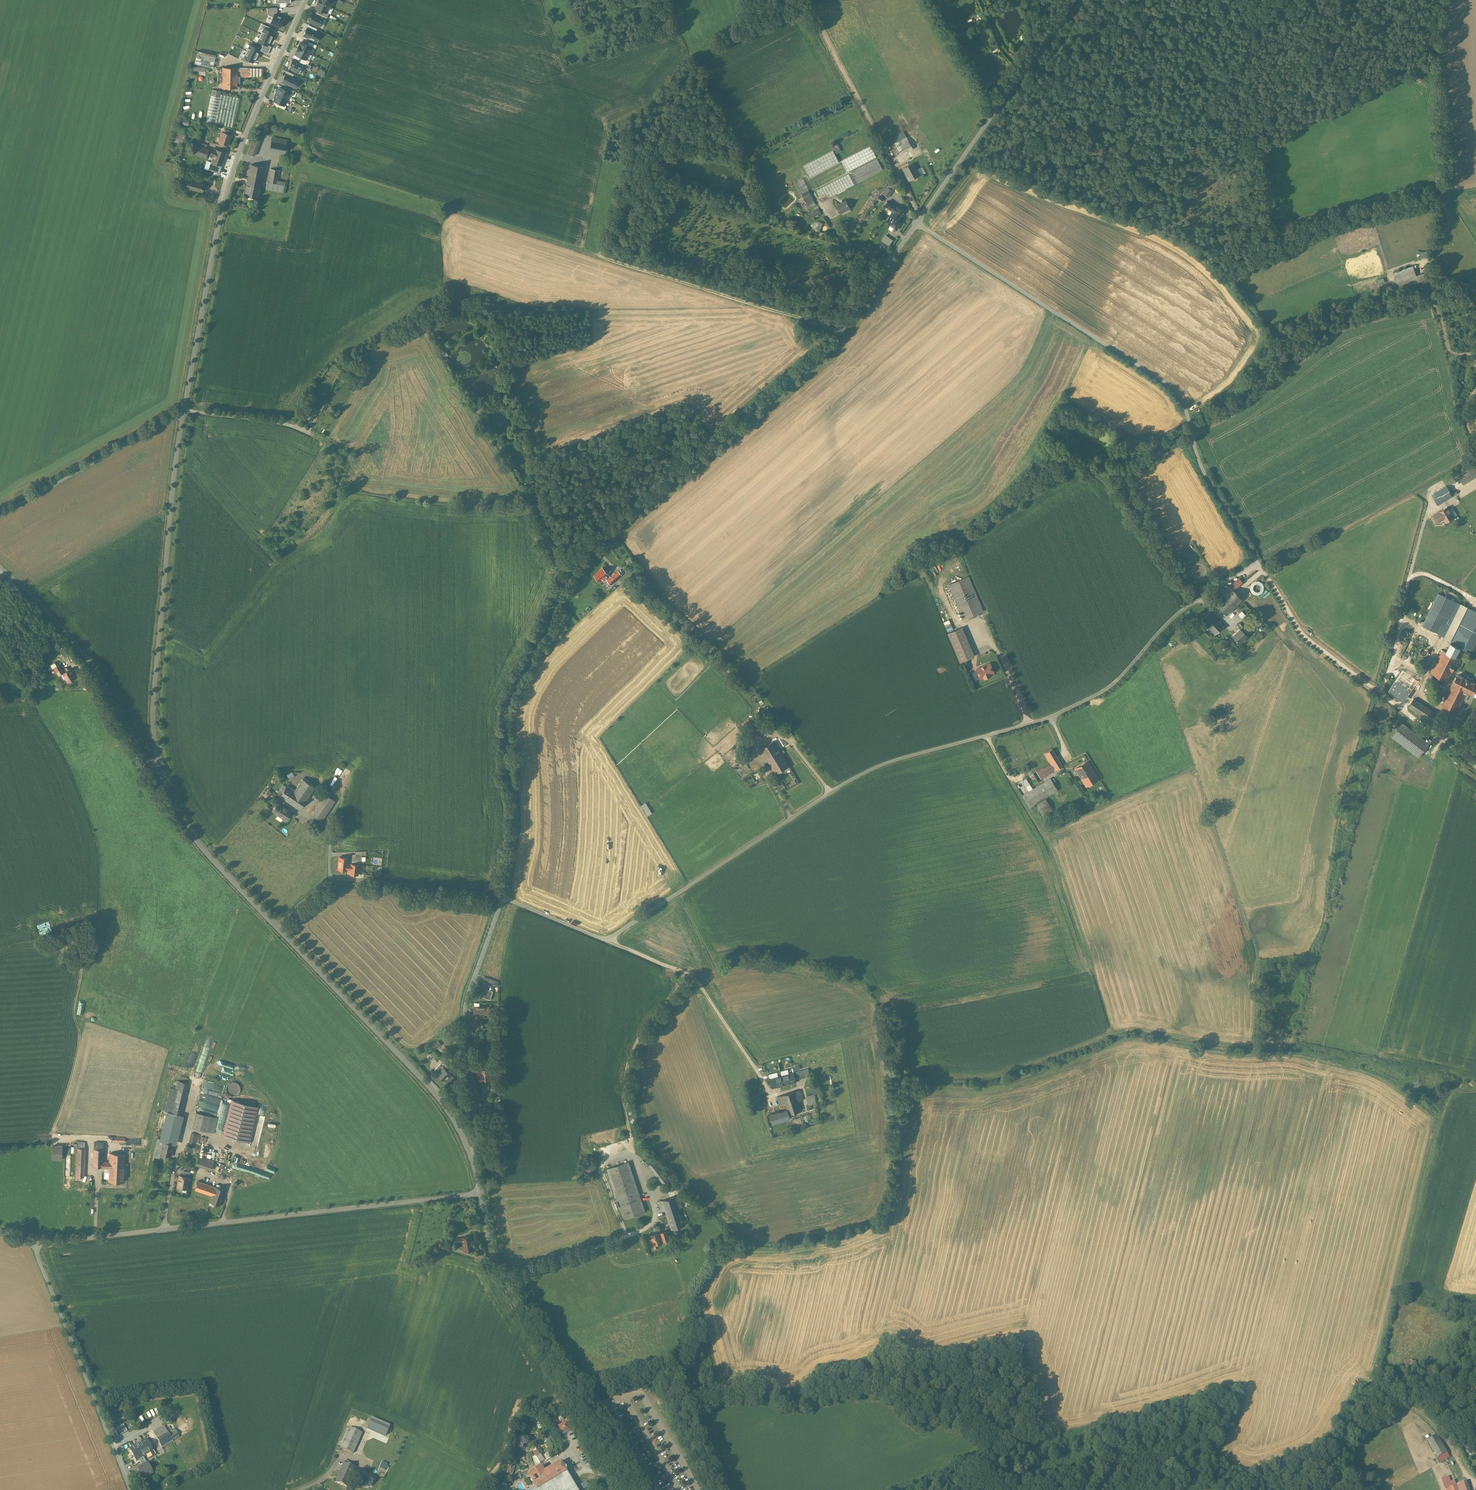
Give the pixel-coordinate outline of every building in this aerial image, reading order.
[(326,13),(326,12),(329,6),(318,1),(315,8),(318,9),(326,13)] [(268,14),(273,16),(274,14),(276,14),(277,12),(277,7),(268,8),(268,14)] [(326,13),(318,9),(316,12),(327,17),(329,13),(326,12),(326,13)] [(280,27),(284,18),(276,14),(274,14),(273,16),(270,23),(280,27)] [(319,26),(323,19),(323,18),(315,15),(313,14),(309,22),(319,26)] [(264,28),(261,35),(270,39),(273,33),(269,31),(264,28)] [(316,31),(307,28),(306,31),(305,31),(303,35),(309,38),(313,40),(315,37),(317,38),(319,33),(316,31)] [(267,45),(270,39),(261,35),(258,41),(264,43),(267,45)] [(297,48),(309,53),(312,47),(301,42),(299,45),(299,44),(297,48)] [(249,45),(246,51),(256,56),(259,49),(249,45)] [(306,59),(309,53),(297,48),(297,49),(297,50),(295,54),(301,57),(306,59)] [(210,54),(197,51),(194,64),(213,68),(216,55),(210,54)] [(256,56),(246,51),(244,57),(249,60),(254,62),(256,56)] [(302,65),(299,63),(292,60),(288,68),(299,73),(302,66),(303,65),(302,65)] [(311,65),(308,64),(300,60),(299,63),(302,65),(303,65),(302,66),(309,70),(311,65)] [(237,68),(223,68),(222,88),(237,88),(237,83),(237,76),(237,68)] [(249,68),(237,68),(237,76),(240,76),(249,76),(249,68)] [(263,68),(249,68),(249,76),(262,77),(263,68)] [(286,74),(282,82),(295,88),(298,79),(286,74)] [(279,88),(276,94),(287,99),(290,93),(279,88)] [(239,98),(220,94),(221,91),(212,90),(205,122),(233,128),(239,98)] [(284,106),(284,105),(287,99),(276,94),(273,101),(275,101),(284,106)] [(284,106),(275,101),(274,105),(285,110),(286,106),(284,105),(284,106)] [(179,131),(176,136),(181,139),(180,140),(184,142),(187,135),(179,131)] [(223,133),(222,132),(220,138),(221,139),(220,143),(228,146),(230,139),(229,139),(230,135),(223,133)] [(256,133),(247,155),(252,158),(262,135),(256,133)] [(906,138),(895,144),(897,148),(900,153),(901,155),(912,149),(906,138)] [(287,144),(271,141),(269,151),(285,154),(287,144)] [(837,144),(832,146),(835,154),(841,151),(837,144)] [(199,146),(196,154),(206,158),(208,152),(211,153),(212,150),(206,148),(199,146)] [(870,146),(841,161),(847,172),(876,157),(870,146)] [(226,153),(213,149),(212,150),(211,153),(210,155),(215,156),(213,162),(212,162),(221,166),(221,165),(226,153)] [(833,151),(804,166),(810,177),(839,162),(833,151)] [(877,159),(816,190),(822,202),(854,185),(854,184),(883,170),(877,159)] [(212,162),(211,162),(208,170),(213,172),(219,173),(222,166),(221,165),(221,166),(212,162)] [(914,163),(903,169),(909,180),(920,175),(914,163)] [(263,167),(251,165),(245,195),(257,198),(263,167)] [(266,189),(283,192),(285,182),(278,180),(280,171),(270,169),(266,189)] [(204,184),(192,181),(192,179),(189,178),(186,186),(190,187),(189,189),(202,192),(203,189),(203,188),(203,187),(204,184)] [(808,190),(804,180),(797,184),(801,194),(802,196),(798,198),(801,204),(805,201),(809,209),(816,205),(808,190)] [(887,187),(882,193),(888,197),(893,191),(887,187)] [(846,201),(836,206),(840,214),(850,208),(846,201)] [(896,207),(888,201),(885,205),(893,211),(890,215),(893,217),(898,221),(905,212),(896,206),(896,207)] [(819,210),(808,216),(809,219),(820,213),(819,210)] [(898,221),(893,217),(889,224),(896,229),(901,223),(898,221)] [(893,240),(885,235),(881,240),(889,246),(893,240)] [(1399,290),(1419,283),(1415,268),(1394,275),(1399,290)] [(323,399),(318,409),(323,412),(328,402),(323,399)] [(316,408),(310,417),(318,422),(323,413),(316,408)] [(1459,478),(1463,485),(1475,477),(1475,469),(1475,468),(1459,478)] [(1446,486),(1438,490),(1445,501),(1453,496),(1446,486)] [(1438,490),(1434,493),(1437,497),(1434,499),(1438,505),(1445,501),(1438,490)] [(1447,507),(1439,512),(1443,518),(1446,523),(1454,518),(1447,507)] [(1439,512),(1434,515),(1438,522),(1443,518),(1439,512)] [(602,568),(595,575),(598,578),(597,578),(600,582),(604,578),(608,574),(602,568)] [(618,571),(611,577),(608,574),(604,578),(611,585),(622,575),(618,571)] [(968,577),(949,585),(964,619),(983,611),(968,577)] [(1239,578),(1230,586),(1234,591),(1243,583),(1239,578)] [(1420,584),(1408,610),(1413,613),(1426,587),(1420,584)] [(1234,591),(1230,586),(1214,601),(1227,614),(1242,600),(1234,591)] [(1438,593),(1422,626),(1445,637),(1461,604),(1438,593)] [(1449,642),(1460,648),(1466,651),(1467,648),(1472,651),(1475,643),(1475,612),(1467,607),(1449,642)] [(1223,626),(1210,611),(1201,620),(1214,634),(1223,626)] [(943,622),(948,631),(953,629),(949,619),(943,622)] [(1247,629),(1246,630),(1240,623),(1237,626),(1240,629),(1246,635),(1250,632),(1247,629)] [(962,628),(948,634),(960,661),(974,655),(962,628)] [(1240,629),(1233,635),(1236,639),(1236,640),(1237,640),(1240,643),(1239,642),(1246,635),(1240,629)] [(1460,648),(1450,643),(1446,652),(1456,657),(1460,648)] [(1428,653),(1428,652),(1428,650),(1427,649),(1426,648),(1424,647),(1423,648),(1421,649),(1420,650),(1420,652),(1420,653),(1421,655),(1423,655),(1424,656),(1426,655),(1427,654),(1428,653)] [(1446,652),(1443,650),(1431,673),(1447,681),(1459,658),(1456,657),(1446,652)] [(60,664),(54,668),(59,676),(62,673),(64,672),(60,664)] [(989,664),(977,669),(977,670),(980,678),(983,677),(984,678),(990,675),(990,674),(994,672),(991,667),(990,667),(989,664)] [(70,669),(67,671),(67,670),(66,671),(64,672),(62,673),(68,683),(76,678),(70,669)] [(977,670),(972,673),(975,680),(980,678),(977,670)] [(1459,673),(1453,684),(1467,691),(1475,696),(1475,695),(1475,682),(1459,673)] [(1414,676),(1405,694),(1414,698),(1424,676),(1420,674),(1418,678),(1414,676)] [(1405,694),(1389,682),(1384,689),(1401,702),(1405,694)] [(1467,691),(1453,684),(1449,691),(1447,696),(1442,705),(1457,712),(1467,691)] [(1440,691),(1429,685),(1426,691),(1434,694),(1435,692),(1438,694),(1440,691)] [(1442,717),(1414,699),(1414,698),(1405,694),(1401,702),(1422,716),(1420,719),(1434,728),(1442,717)] [(782,725),(772,714),(767,718),(772,724),(771,725),(776,730),(782,725)] [(758,722),(749,730),(751,732),(760,724),(758,722)] [(1427,743),(1401,723),(1391,736),(1419,757),(1430,742),(1428,740),(1427,743)] [(751,732),(744,738),(748,743),(750,745),(766,731),(760,724),(751,732)] [(789,730),(784,734),(788,738),(792,735),(789,730)] [(739,743),(738,744),(742,748),(748,743),(744,738),(743,739),(739,743)] [(788,766),(774,741),(761,749),(766,758),(776,773),(781,770),(788,766)] [(761,749),(758,751),(763,760),(766,758),(761,749)] [(1063,766),(1052,749),(1045,754),(1051,763),(1055,771),(1063,766)] [(746,752),(741,755),(745,760),(749,757),(746,752)] [(1088,761),(1076,769),(1086,787),(1099,779),(1088,761)] [(1051,763),(1037,772),(1041,779),(1055,771),(1051,763)] [(291,780),(295,775),(291,771),(287,775),(291,780)] [(1033,774),(1026,778),(1031,786),(1039,782),(1033,774)] [(1050,779),(1022,796),(1029,808),(1057,790),(1050,779)] [(302,780),(294,791),(287,786),(279,797),(285,801),(298,810),(313,788),(302,780)] [(324,795),(310,815),(321,822),(334,802),(324,795)] [(279,797),(276,802),(277,803),(281,806),(285,801),(279,797)] [(1046,799),(1035,805),(1041,816),(1052,809),(1046,799)] [(645,802),(641,805),(647,816),(652,813),(645,802)] [(277,803),(272,811),(277,815),(282,819),(285,815),(286,816),(289,811),(281,806),(277,803)] [(355,855),(352,854),(352,862),(361,863),(362,855),(355,855)] [(347,858),(339,857),(338,869),(346,870),(347,858)] [(359,864),(354,864),(350,863),(349,873),(358,874),(359,864)] [(493,991),(485,988),(486,986),(487,983),(483,981),(481,986),(478,985),(477,990),(479,990),(479,991),(480,991),(478,995),(490,1000),(493,991)] [(489,1006),(474,1007),(474,1025),(480,1025),(480,1016),(489,1016),(489,1006)] [(450,1032),(438,1040),(441,1044),(445,1041),(448,1046),(453,1043),(450,1038),(453,1036),(450,1032)] [(438,1040),(430,1045),(434,1050),(441,1045),(441,1044),(438,1040)] [(441,1064),(434,1071),(438,1074),(444,1068),(441,1064)] [(448,1066),(445,1068),(444,1068),(438,1074),(444,1081),(451,1074),(449,1072),(452,1070),(448,1066)] [(490,1069),(480,1070),(481,1080),(488,1079),(491,1079),(490,1069)] [(808,1069),(770,1079),(772,1088),(795,1082),(795,1079),(809,1076),(808,1069)] [(451,1074),(444,1081),(448,1084),(454,1077),(451,1074)] [(488,1079),(481,1080),(483,1089),(487,1088),(489,1088),(488,1079)] [(170,1112),(180,1115),(187,1083),(177,1080),(175,1089),(170,1088),(164,1111),(170,1112)] [(240,1092),(240,1089),(239,1086),(238,1084),(236,1083),(233,1082),(230,1083),(228,1084),(227,1086),(226,1089),(227,1092),(228,1094),(231,1095),(233,1096),(236,1095),(238,1094),(240,1092)] [(800,1090),(777,1097),(780,1106),(785,1104),(787,1110),(788,1115),(789,1115),(790,1114),(801,1111),(798,1102),(803,1100),(800,1090)] [(814,1095),(806,1097),(808,1101),(809,1101),(809,1105),(816,1103),(814,1095)] [(252,1106),(233,1101),(227,1126),(226,1126),(224,1135),(234,1138),(235,1138),(243,1140),(252,1106)] [(252,1106),(243,1140),(249,1141),(258,1107),(252,1106)] [(258,1116),(265,1118),(267,1110),(260,1108),(258,1116)] [(787,1110),(780,1112),(780,1111),(770,1115),(772,1123),(790,1118),(789,1115),(788,1115),(787,1110)] [(164,1140),(174,1142),(180,1115),(170,1112),(164,1140)] [(211,1116),(196,1113),(193,1127),(208,1131),(211,1116)] [(195,1154),(195,1152),(200,1153),(202,1140),(200,1140),(201,1135),(193,1133),(189,1153),(195,1154)] [(164,1140),(163,1139),(159,1154),(171,1156),(173,1148),(172,1148),(174,1142),(164,1140)] [(104,1144),(94,1143),(93,1168),(109,1168),(110,1162),(103,1162),(104,1144)] [(54,1159),(65,1159),(65,1144),(54,1144),(54,1159)] [(84,1151),(77,1151),(76,1163),(84,1163),(84,1151)] [(252,1173),(254,1167),(274,1173),(276,1166),(228,1153),(227,1158),(229,1159),(227,1166),(252,1173)] [(125,1155),(110,1154),(110,1162),(109,1168),(109,1181),(123,1182),(125,1155)] [(214,1161),(199,1156),(196,1165),(211,1170),(214,1161)] [(596,1170),(596,1168),(596,1165),(594,1163),(592,1162),(590,1161),(587,1162),(585,1163),(584,1165),(583,1168),(584,1170),(585,1172),(587,1174),(590,1174),(592,1174),(594,1172),(596,1170)] [(628,1162),(607,1169),(624,1219),(645,1212),(628,1162)] [(84,1167),(76,1167),(75,1177),(83,1178),(84,1167)] [(183,1171),(182,1176),(179,1175),(177,1187),(187,1189),(190,1172),(183,1171)] [(215,1188),(199,1182),(196,1190),(212,1195),(215,1188)] [(212,1195),(210,1202),(219,1205),(225,1190),(215,1187),(215,1188),(212,1195)] [(679,1209),(675,1197),(659,1202),(662,1212),(666,1211),(672,1230),(685,1225),(679,1209)] [(667,1231),(660,1233),(660,1232),(650,1236),(651,1240),(652,1239),(654,1245),(670,1240),(667,1231)] [(471,1236),(463,1238),(464,1241),(464,1246),(473,1245),(471,1236)] [(149,1411),(135,1419),(139,1427),(153,1419),(149,1411)] [(365,1428),(386,1436),(390,1426),(369,1418),(365,1428)] [(566,1421),(558,1425),(562,1433),(570,1429),(566,1421)] [(122,1435),(129,1431),(125,1424),(118,1427),(122,1435)] [(350,1428),(341,1448),(353,1454),(362,1433),(350,1428)] [(168,1432),(156,1438),(161,1447),(172,1440),(179,1435),(177,1432),(170,1437),(168,1432)] [(1447,1453),(1436,1435),(1428,1441),(1438,1458),(1447,1453)] [(146,1439),(143,1441),(142,1438),(136,1441),(138,1445),(145,1456),(153,1451),(146,1439)] [(519,1439),(519,1442),(521,1443),(521,1444),(517,1444),(516,1448),(524,1450),(524,1446),(526,1446),(526,1445),(527,1445),(527,1444),(528,1444),(529,1441),(528,1441),(528,1439),(522,1438),(522,1440),(519,1439)] [(138,1445),(130,1450),(136,1461),(139,1460),(143,1457),(145,1456),(138,1445)] [(544,1461),(537,1449),(533,1451),(540,1464),(544,1462),(544,1461)] [(1447,1453),(1438,1458),(1440,1462),(1449,1457),(1447,1453)] [(143,1457),(139,1460),(142,1467),(138,1469),(144,1479),(153,1474),(147,1464),(143,1457)] [(535,1488),(566,1470),(560,1459),(543,1469),(546,1473),(533,1480),(531,1481),(535,1488)] [(381,1461),(379,1468),(385,1470),(387,1463),(381,1461)] [(347,1463),(346,1464),(344,1463),(340,1473),(352,1478),(356,1469),(347,1465),(348,1464),(347,1463)] [(532,1469),(528,1471),(533,1480),(546,1473),(543,1469),(540,1464),(532,1469)] [(512,1475),(514,1467),(508,1465),(505,1473),(512,1475)] [(374,1477),(356,1469),(352,1478),(371,1486),(374,1477)] [(566,1470),(535,1488),(532,1489),(578,1489),(566,1470)] [(352,1478),(340,1473),(336,1482),(348,1487),(352,1478)] [(383,1481),(374,1477),(371,1486),(379,1489),(383,1481)] [(582,1489),(589,1485),(586,1480),(578,1485),(582,1489)] [(1457,1484),(1459,1489),(1470,1489),(1467,1481),(1457,1484)] [(1449,1484),(1451,1489),(1457,1489),(1454,1482),(1449,1484)]
